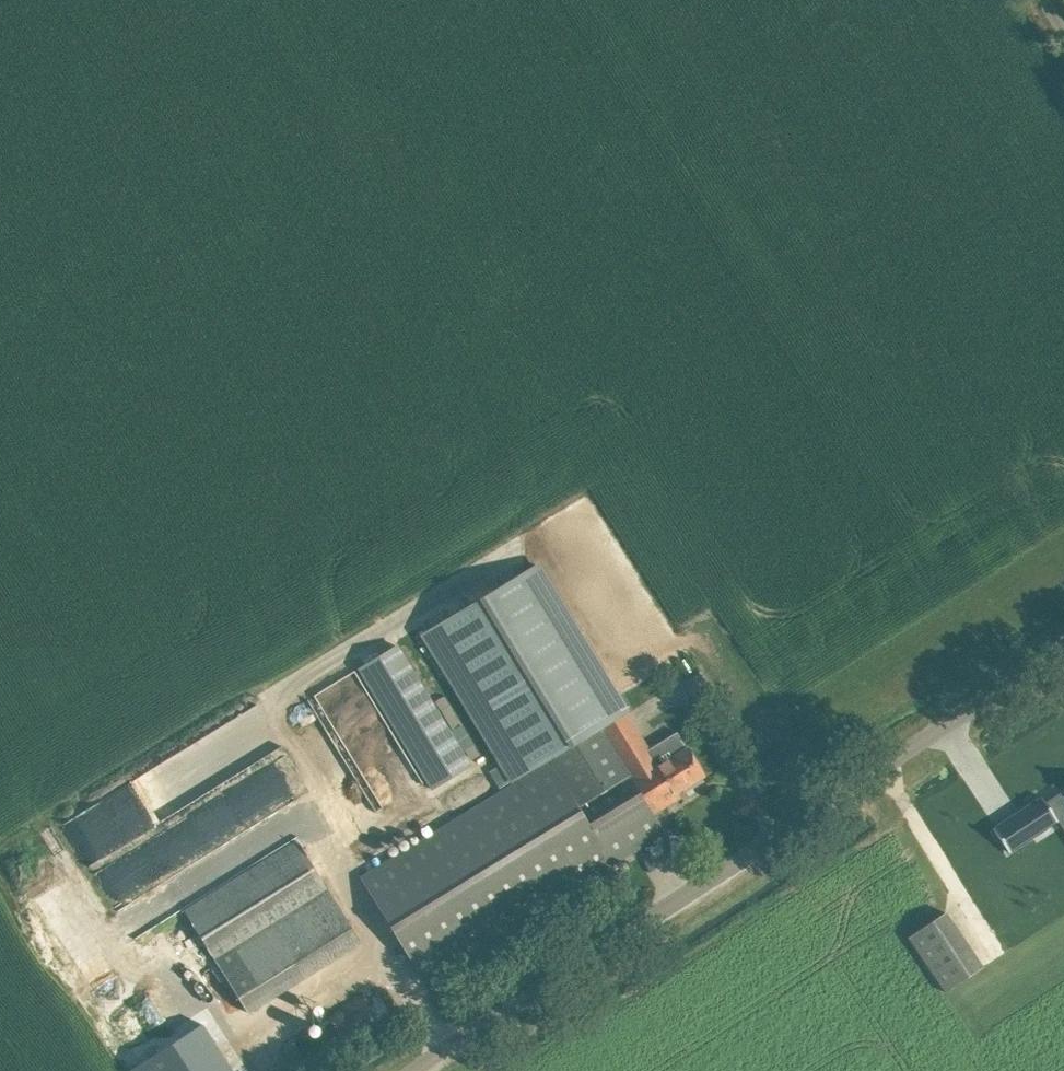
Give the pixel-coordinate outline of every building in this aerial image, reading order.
[(408,850),(361,879),(411,960),(422,979),(634,850),(635,849),(664,831),(653,814),(601,727),(625,712),(536,564),(526,570),(459,611),(425,631),(517,783),(512,787),(408,850)] [(469,766),(396,645),(359,667),(432,789),(469,766)] [(359,724),(381,713),(361,672),(318,693),(343,743),(364,733),(359,724)] [(625,712),(601,727),(653,814),(679,798),(676,793),(705,775),(679,733),(650,750),(626,711),(625,712)] [(498,765),(488,771),(498,788),(509,782),(498,765)] [(1037,781),(1045,800),(1063,792),(1063,772),(1063,770),(1037,781)] [(992,828),(1009,853),(1058,821),(1063,831),(1063,794),(1063,795),(1063,797),(1049,807),(1045,802),(1041,795),(992,828)] [(184,911),(247,1012),(264,1002),(231,948),(301,904),(334,958),(360,942),(297,840),(184,911)] [(956,910),(911,936),(945,996),(990,970),(956,910)] [(169,1058),(177,1070),(241,1070),(246,1068),(218,1026),(169,1058)]
